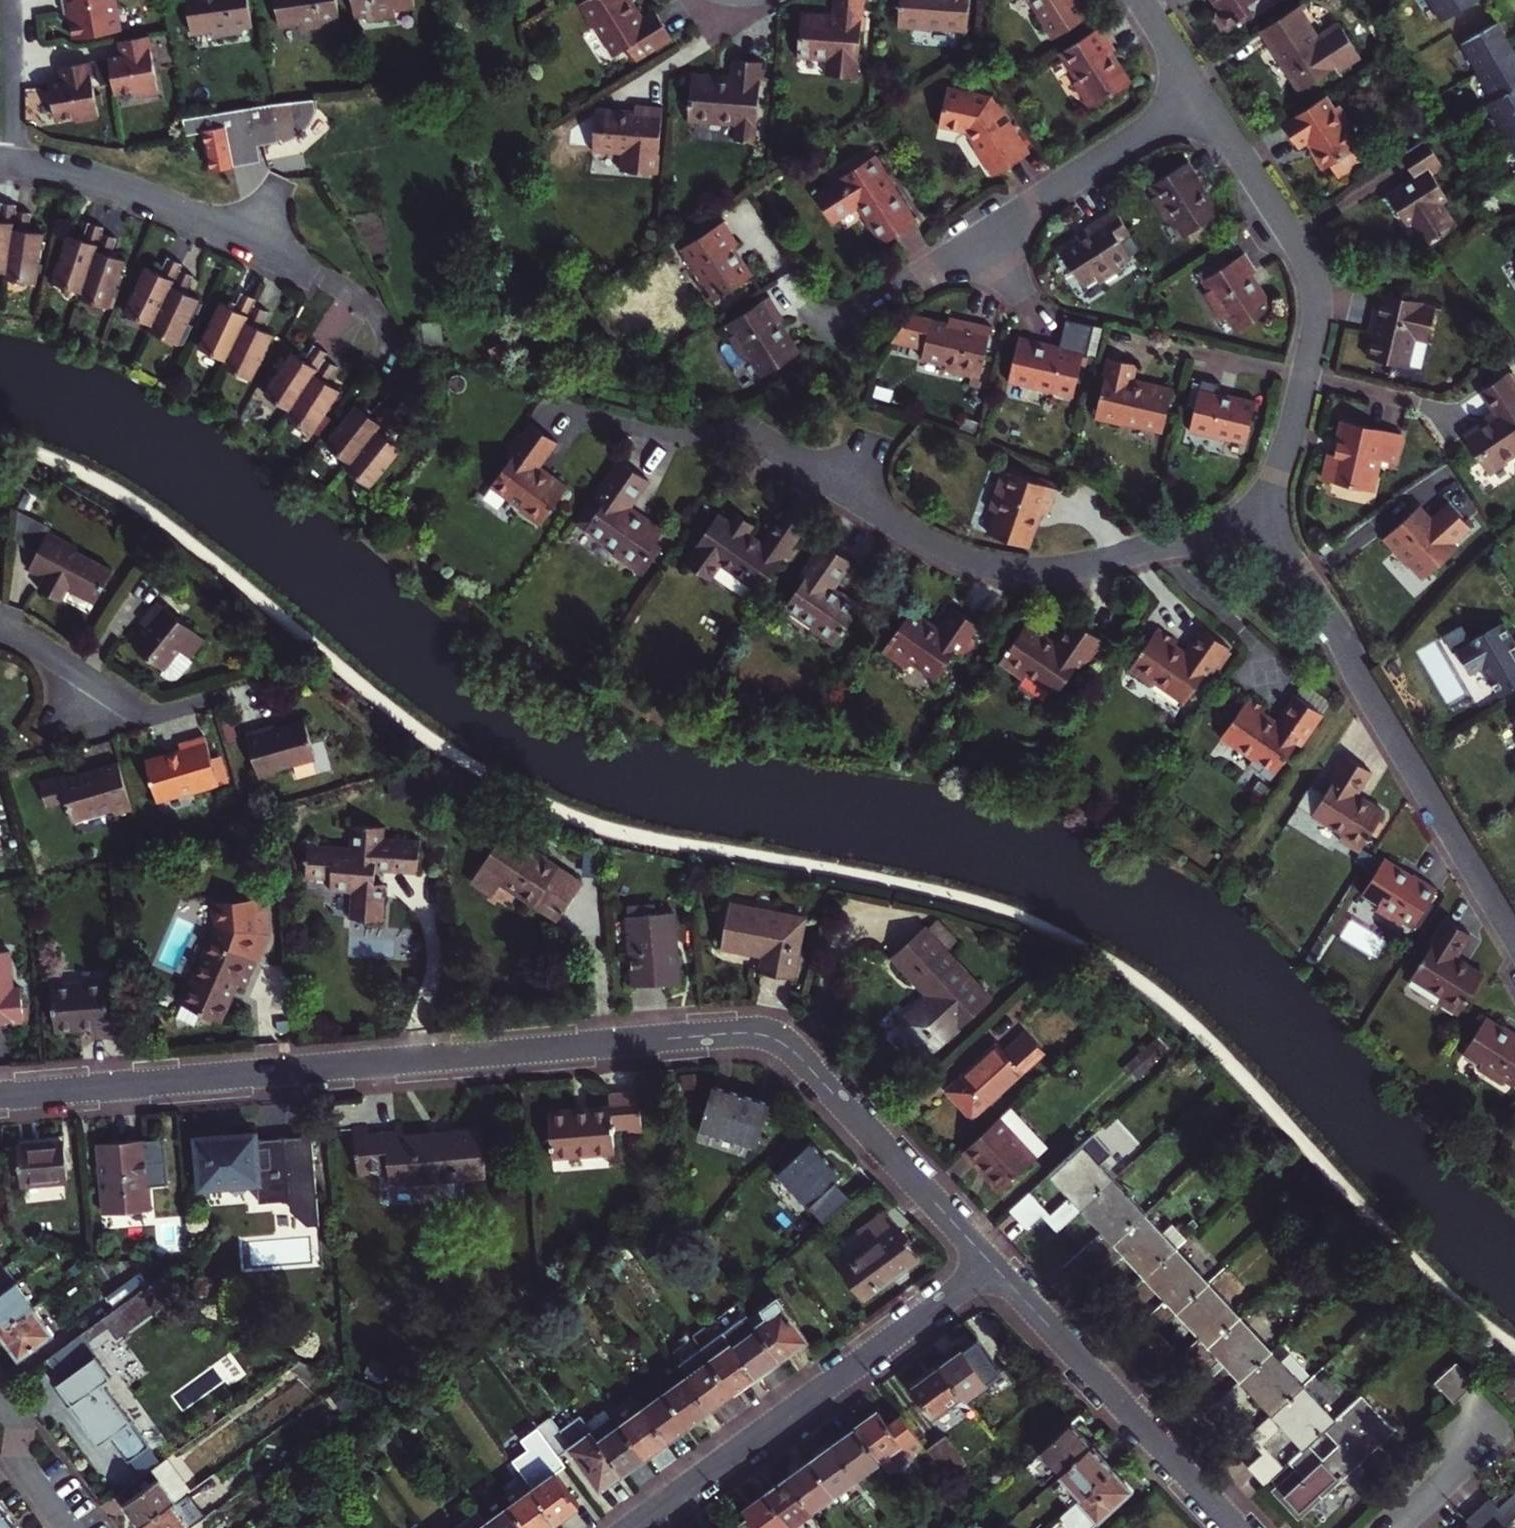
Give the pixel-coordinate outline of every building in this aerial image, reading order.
[(65,11),(70,10),(74,38),(115,30),(112,14),(116,9),(114,0),(63,0),(65,11)] [(192,32),(212,30),(213,37),(242,33),(241,28),(254,27),(250,0),(187,0),(192,32)] [(282,27),(302,25),(303,32),(331,28),(331,24),(342,22),(339,0),(279,0),(282,27)] [(356,20),(368,19),(369,23),(398,20),(397,13),(417,10),(416,0),(354,0),(356,20)] [(580,1),(594,25),(599,22),(617,53),(629,46),(637,58),(674,36),(657,9),(646,15),(640,6),(636,8),(631,0),(582,0),(580,1)] [(636,0),(631,0),(636,8),(640,6),(636,0)] [(862,31),(863,16),(865,0),(838,0),(836,15),(836,19),(826,18),(827,14),(803,12),(798,55),(828,58),(828,62),(827,76),(857,79),(862,31)] [(899,28),(929,32),(929,28),(968,31),(971,0),(902,0),(899,28)] [(1038,14),(1033,17),(1039,28),(1042,25),(1050,39),(1089,15),(1079,0),(1030,0),(1038,14)] [(1216,8),(1213,10),(1212,16),(1218,26),(1226,28),(1251,12),(1243,0),(1211,0),(1216,8)] [(1444,20),(1478,0),(1432,0),(1444,20)] [(1294,6),(1297,10),(1303,6),(1300,2),(1294,6)] [(1330,66),(1333,70),(1355,56),(1334,23),(1313,36),(1297,10),(1294,6),(1257,29),(1295,89),(1330,66)] [(1514,50),(1498,23),(1495,24),(1462,44),(1478,72),(1514,50)] [(1089,109),(1128,85),(1109,53),(1112,51),(1115,50),(1100,26),(1058,54),(1075,81),(1072,83),(1089,109)] [(109,59),(115,94),(135,90),(140,95),(158,91),(147,35),(118,41),(121,57),(109,59)] [(1514,50),(1478,72),(1494,99),(1514,87),(1514,51),(1514,50)] [(1109,53),(1128,85),(1132,82),(1112,51),(1109,53)] [(689,121),(738,125),(737,140),(757,142),(763,80),(764,70),(764,62),(734,60),(733,76),(732,80),(720,79),(720,75),(694,73),(689,121)] [(88,62),(60,67),(63,82),(49,84),(56,119),(75,116),(81,121),(98,118),(88,62)] [(961,130),(989,176),(1027,152),(1003,113),(1000,115),(992,103),(989,98),(944,87),(935,124),(961,130)] [(1488,103),(1507,135),(1514,130),(1514,87),(1494,99),(1488,103)] [(1356,162),(1349,150),(1354,146),(1341,124),(1345,121),(1335,105),(1331,108),(1322,94),(1304,105),(1278,121),(1293,145),(1303,138),(1310,148),(1307,150),(1319,168),(1325,164),(1333,176),(1356,162)] [(277,105),(185,117),(185,120),(187,132),(187,134),(205,131),(212,171),(213,171),(235,167),(229,140),(254,135),(256,136),(262,135),(264,143),(280,140),(280,142),(282,142),(283,142),(285,141),(287,141),(289,140),(290,140),(292,139),(294,138),(295,137),(297,137),(298,139),(306,133),(305,131),(306,130),(307,128),(309,127),(310,126),(311,124),(312,123),(313,121),(314,120),(315,118),(316,116),(316,115),(317,113),(318,111),(318,110),(319,108),(318,100),(282,105),(277,105)] [(597,104),(594,146),(624,148),(623,167),(658,170),(663,103),(637,100),(636,107),(597,104)] [(1000,115),(1003,113),(995,101),(992,103),(1000,115)] [(1507,135),(1514,150),(1514,130),(1507,135)] [(254,135),(229,140),(235,167),(260,162),(262,161),(259,144),(264,143),(262,135),(256,136),(254,135)] [(1410,231),(1418,243),(1428,237),(1431,240),(1446,230),(1430,206),(1437,202),(1422,178),(1434,170),(1416,142),(1390,158),(1405,182),(1373,201),(1383,217),(1388,214),(1397,228),(1410,231)] [(860,207),(883,245),(916,224),(894,190),(884,174),(887,172),(877,156),(855,169),(853,166),(842,172),(844,176),(830,185),(815,194),(832,223),(860,207)] [(1153,229),(1159,226),(1168,241),(1176,237),(1182,247),(1204,234),(1197,223),(1202,219),(1185,192),(1189,190),(1175,168),(1136,192),(1142,202),(1138,204),(1153,229)] [(828,181),(830,185),(844,176),(842,172),(828,181)] [(887,172),(884,174),(894,190),(897,188),(887,172)] [(9,271),(18,210),(19,203),(4,201),(1,220),(0,219),(0,270),(9,271)] [(34,212),(18,210),(9,271),(8,277),(38,281),(46,232),(32,230),(34,212)] [(1079,239),(1059,251),(1080,286),(1093,278),(1097,284),(1118,272),(1114,265),(1128,257),(1103,215),(1088,224),(1092,231),(1079,239)] [(686,261),(700,283),(698,285),(709,302),(750,276),(733,249),(738,246),(723,222),(682,248),(689,259),(686,261)] [(56,284),(84,293),(104,235),(106,228),(91,223),(86,239),(72,235),(56,284)] [(1092,231),(1088,224),(1075,232),(1079,239),(1092,231)] [(121,240),(104,235),(84,293),(83,299),(113,309),(129,261),(116,257),(121,240)] [(689,259),(682,248),(679,249),(686,261),(689,259)] [(1234,326),(1268,305),(1248,271),(1250,270),(1253,268),(1242,250),(1202,274),(1209,286),(1206,287),(1203,289),(1218,314),(1222,311),(1224,310),(1234,326)] [(185,274),(188,267),(175,261),(166,278),(152,270),(130,316),(157,330),(185,274)] [(1248,271),(1268,305),(1271,303),(1250,270),(1248,271)] [(199,281),(185,274),(157,330),(155,334),(183,348),(205,303),(191,296),(199,281)] [(1209,286),(1202,274),(1199,276),(1206,287),(1209,286)] [(1413,368),(1427,309),(1428,306),(1416,303),(1416,301),(1373,290),(1366,318),(1373,320),(1370,332),(1367,331),(1361,356),(1401,366),(1401,365),(1413,368)] [(203,350),(230,364),(258,308),(260,303),(247,296),(238,313),(225,306),(203,350)] [(730,334),(727,336),(723,338),(739,363),(743,361),(746,359),(758,378),(794,355),(775,325),(778,323),(781,322),(766,297),(723,324),(730,334)] [(1417,297),(1416,301),(1416,303),(1428,306),(1427,309),(1430,310),(1433,301),(1417,297)] [(272,315),(258,308),(230,364),(228,369),(255,383),(278,337),(264,331),(272,315)] [(1224,310),(1222,311),(1231,327),(1234,326),(1224,310)] [(965,319),(963,326),(949,323),(906,312),(903,315),(893,324),(885,333),(924,343),(921,356),(945,361),(943,369),(970,375),(971,372),(971,368),(980,370),(991,325),(965,319)] [(949,323),(963,326),(965,319),(951,316),(949,323)] [(1055,343),(1054,346),(1012,336),(1003,377),(1069,392),(1078,354),(1082,355),(1089,324),(1061,317),(1055,343)] [(1373,320),(1366,318),(1363,330),(1367,331),(1370,332),(1373,320)] [(775,325),(794,355),(797,354),(778,323),(775,325)] [(730,334),(723,324),(720,326),(727,336),(730,334)] [(1012,336),(1054,346),(1055,343),(1013,333),(1012,336)] [(267,398),(292,415),(310,387),(326,364),(329,359),(317,351),(307,365),(295,357),(267,398)] [(1129,360),(1103,354),(1089,414),(1116,421),(1117,418),(1157,428),(1168,384),(1145,379),(1144,382),(1125,378),(1126,375),(1129,360)] [(746,359),(743,361),(755,380),(758,378),(746,359)] [(340,373),(326,364),(310,387),(292,415),(289,419),(315,437),(343,396),(331,387),(340,373)] [(1454,435),(1479,473),(1497,462),(1495,459),(1514,446),(1514,431),(1511,424),(1506,417),(1514,411),(1514,400),(1498,374),(1472,391),(1484,410),(1487,413),(1471,424),(1454,435)] [(1069,392),(1003,377),(1002,380),(1068,395),(1069,392)] [(1199,430),(1198,434),(1225,440),(1225,437),(1241,440),(1250,401),(1213,392),(1215,382),(1196,377),(1184,427),(1199,430)] [(357,466),(372,448),(397,417),(400,413),(389,404),(377,419),(364,409),(333,447),(357,466)] [(1471,424),(1487,413),(1484,410),(1469,420),(1471,424)] [(1511,424),(1514,421),(1514,411),(1506,417),(1511,424)] [(532,412),(507,444),(514,449),(490,478),(523,505),(520,509),(538,523),(563,492),(540,474),(533,478),(520,467),(525,461),(551,428),(532,412)] [(409,428),(397,417),(372,448),(357,466),(354,471),(377,490),(409,451),(398,442),(409,428)] [(1361,489),(1369,458),(1384,462),(1391,435),(1332,419),(1324,452),(1319,451),(1313,476),(1361,489)] [(525,461),(520,467),(533,478),(540,474),(525,461)] [(582,528),(612,549),(609,554),(631,570),(639,560),(641,562),(646,554),(644,553),(660,530),(641,517),(639,520),(623,508),(626,505),(644,480),(618,461),(594,495),(601,501),(596,508),(588,503),(574,522),(582,528)] [(1047,513),(1055,488),(1052,487),(1033,480),(999,469),(986,509),(995,511),(988,532),(1028,545),(1034,525),(1039,511),(1044,512),(1047,513)] [(1034,475),(1033,480),(1052,487),(1054,481),(1034,475)] [(601,501),(594,495),(588,503),(596,508),(601,501)] [(1442,502),(1423,518),(1411,504),(1375,535),(1400,564),(1403,562),(1414,575),(1448,547),(1442,541),(1461,524),(1442,502)] [(639,520),(641,517),(626,505),(623,508),(639,520)] [(684,557),(710,575),(720,561),(758,589),(782,556),(790,544),(805,524),(781,506),(760,536),(758,539),(746,530),(748,527),(753,520),(733,506),(727,514),(718,508),(684,557)] [(16,507),(14,534),(41,550),(54,530),(56,527),(16,507)] [(1044,512),(1039,511),(1034,525),(1040,526),(1044,512)] [(758,539),(760,536),(748,527),(746,530),(758,539)] [(72,585),(97,601),(115,574),(81,552),(83,548),(54,530),(41,550),(31,566),(46,575),(40,585),(62,600),(68,590),(72,585)] [(809,629),(832,645),(861,605),(841,591),(839,594),(830,588),(833,584),(850,560),(824,542),(806,566),(810,569),(803,578),(784,605),(813,625),(809,629)] [(790,544),(782,556),(785,558),(794,547),(790,544)] [(810,569),(806,566),(799,576),(803,578),(810,569)] [(839,594),(841,591),(833,584),(830,588),(839,594)] [(72,585),(68,590),(94,606),(97,601),(72,585)] [(156,605),(146,617),(153,622),(146,630),(130,651),(161,674),(157,680),(166,688),(179,684),(193,665),(189,662),(204,645),(156,605)] [(969,645),(979,631),(950,611),(933,634),(923,626),(925,624),(907,611),(878,651),(900,667),(904,661),(930,679),(939,667),(944,666),(952,656),(958,660),(969,645)] [(139,626),(146,630),(153,622),(146,617),(139,626)] [(1022,620),(992,663),(1015,680),(1020,674),(1049,695),(1069,667),(1072,669),(1080,659),(1092,642),(1093,640),(1070,624),(1056,644),(1022,620)] [(1155,675),(1184,695),(1204,667),(1208,670),(1216,660),(1227,643),(1229,641),(1201,621),(1183,647),(1173,640),(1176,635),(1157,622),(1128,663),(1151,680),(1155,675)] [(1514,658),(1507,646),(1496,626),(1450,654),(1464,678),(1476,671),(1493,701),(1514,688),(1514,658)] [(1095,645),(1092,642),(1080,659),(1083,662),(1095,645)] [(1227,643),(1216,660),(1219,663),(1231,646),(1227,643)] [(969,645),(958,660),(961,662),(972,647),(969,645)] [(1296,687),(1322,704),(1330,692),(1304,675),(1296,687)] [(1262,704),(1265,699),(1248,688),(1221,728),(1254,751),(1250,757),(1272,772),(1297,735),(1302,727),(1305,730),(1322,704),(1296,687),(1294,686),(1276,713),(1262,704)] [(265,726),(264,721),(248,726),(262,773),(278,768),(277,763),(316,751),(305,714),(278,722),(265,726)] [(1302,727),(1297,735),(1300,737),(1305,730),(1302,727)] [(185,750),(151,760),(161,799),(197,788),(198,791),(224,784),(210,736),(184,744),(185,750)] [(1339,837),(1359,849),(1385,808),(1357,790),(1371,767),(1342,749),(1334,762),(1336,763),(1338,765),(1331,776),(1333,778),(1325,790),(1312,811),(1343,830),(1339,837)] [(123,762),(65,779),(64,777),(45,783),(51,806),(71,800),(78,823),(118,811),(120,816),(137,811),(123,762)] [(1338,765),(1336,763),(1328,775),(1331,776),(1338,765)] [(1312,811),(1325,790),(1311,782),(1299,802),(1312,811)] [(352,851),(309,847),(306,872),(332,874),(332,879),(331,889),(353,891),(351,916),(380,918),(382,887),(372,886),(373,872),(418,876),(421,844),(391,841),(391,842),(381,842),(382,828),(354,826),(352,851)] [(386,828),(382,828),(381,842),(391,842),(391,841),(391,839),(385,839),(386,828)] [(582,874),(500,830),(474,880),(496,891),(503,878),(563,911),(582,874)] [(1385,856),(1363,892),(1378,902),(1373,910),(1398,925),(1403,917),(1413,924),(1418,917),(1425,905),(1438,884),(1415,870),(1413,873),(1385,856)] [(212,941),(185,1005),(220,1021),(236,984),(247,988),(270,935),(267,898),(214,902),(215,925),(209,939),(212,941)] [(1425,905),(1418,917),(1422,919),(1429,907),(1425,905)] [(628,916),(634,986),(679,982),(673,911),(651,913),(651,906),(632,907),(633,915),(628,916)] [(727,922),(730,908),(720,906),(718,920),(727,922)] [(804,922),(730,908),(727,922),(722,949),(754,956),(754,951),(766,953),(765,958),(762,974),(793,980),(804,922)] [(1412,974),(1443,993),(1439,999),(1459,1012),(1484,971),(1455,953),(1470,930),(1446,915),(1430,940),(1432,941),(1412,974)] [(941,918),(929,929),(951,953),(963,942),(941,918)] [(900,1022),(929,1053),(991,997),(951,953),(929,929),(927,927),(896,956),(917,978),(921,975),(935,989),(931,993),(900,1022)] [(31,1021),(28,990),(21,990),(18,957),(0,959),(0,1023),(31,1021)] [(921,975),(917,978),(931,993),(935,989),(921,975)] [(109,984),(56,988),(59,1032),(94,1029),(95,1040),(131,1037),(128,1001),(111,1003),(109,984)] [(1514,1032),(1502,1025),(1486,1015),(1466,1048),(1486,1061),(1482,1067),(1506,1082),(1510,1075),(1514,1078),(1514,1030),(1514,1032)] [(1502,1025),(1514,1032),(1514,1030),(1514,1023),(1506,1018),(1502,1025)] [(943,1093),(967,1119),(1037,1054),(1019,1033),(999,1052),(993,1046),(943,1093)] [(696,1073),(681,1074),(683,1085),(698,1084),(696,1073)] [(716,1086),(704,1129),(761,1144),(770,1110),(756,1106),(758,1097),(716,1086)] [(550,1112),(553,1158),(615,1152),(613,1128),(643,1125),(640,1092),(609,1095),(610,1108),(550,1112)] [(1000,1117),(1038,1156),(1049,1146),(1012,1106),(1000,1117)] [(980,1159),(1005,1186),(1038,1156),(1000,1117),(964,1150),(975,1163),(980,1159)] [(481,1129),(404,1134),(403,1123),(395,1124),(395,1131),(369,1133),(369,1125),(355,1126),(359,1173),(391,1171),(392,1186),(485,1177),(481,1129)] [(258,1140),(257,1132),(197,1137),(201,1187),(259,1182),(260,1202),(318,1197),(313,1135),(258,1140)] [(63,1140),(19,1144),(21,1181),(66,1177),(63,1140)] [(145,1141),(99,1145),(106,1214),(152,1210),(145,1141)] [(810,1141),(777,1172),(823,1221),(850,1196),(835,1179),(841,1174),(810,1141)] [(1114,1179),(1082,1144),(1050,1174),(1070,1195),(1046,1217),(1059,1230),(1082,1208),(1105,1187),(1114,1179)] [(980,1159),(975,1163),(1001,1190),(1005,1186),(980,1159)] [(1063,1266),(1073,1278),(1145,1212),(1114,1179),(1105,1187),(1082,1208),(1102,1230),(1063,1266)] [(1031,1190),(1011,1209),(1027,1227),(1048,1208),(1031,1190)] [(863,1297),(919,1255),(886,1210),(854,1234),(866,1250),(842,1267),(863,1297)] [(1145,1277),(1172,1252),(1178,1247),(1145,1212),(1073,1278),(1084,1290),(1124,1254),(1145,1277)] [(1145,1277),(1165,1299),(1126,1335),(1137,1348),(1158,1329),(1177,1312),(1210,1281),(1178,1247),(1172,1252),(1145,1277)] [(16,1282),(5,1267),(0,1270),(0,1293),(16,1282)] [(114,1308),(137,1291),(129,1279),(105,1297),(114,1308)] [(1186,1367),(1235,1322),(1242,1316),(1210,1281),(1177,1312),(1199,1336),(1176,1357),(1186,1367)] [(0,1293),(0,1331),(33,1306),(16,1282),(0,1293)] [(82,1339),(103,1324),(114,1338),(156,1307),(142,1288),(137,1291),(114,1308),(93,1323),(46,1358),(61,1380),(56,1383),(71,1404),(69,1405),(97,1444),(107,1437),(125,1461),(145,1447),(101,1383),(109,1377),(82,1339)] [(782,1358),(808,1338),(779,1299),(753,1318),(782,1358)] [(782,1358),(753,1318),(742,1304),(740,1301),(715,1319),(757,1375),(782,1358)] [(19,1359),(53,1334),(33,1306),(0,1331),(0,1332),(19,1359)] [(1186,1398),(1201,1415),(1274,1349),(1242,1316),(1235,1322),(1186,1367),(1201,1384),(1186,1398)] [(701,1347),(734,1392),(757,1375),(715,1319),(715,1318),(692,1334),(701,1347)] [(978,1338),(942,1365),(966,1397),(1002,1371),(978,1338)] [(701,1347),(679,1363),(688,1375),(713,1408),(734,1392),(701,1347)] [(1305,1383),(1274,1349),(1201,1415),(1212,1428),(1251,1392),(1272,1414),(1305,1383)] [(300,1360),(290,1368),(316,1380),(325,1372),(300,1360)] [(1437,1383),(1454,1403),(1477,1382),(1459,1363),(1437,1383)] [(966,1397),(942,1365),(910,1388),(932,1418),(959,1398),(969,1411),(974,1408),(966,1397)] [(666,1391),(690,1425),(713,1408),(688,1375),(666,1391)] [(1284,1426),(1305,1449),(1338,1418),(1305,1383),(1272,1414),(1248,1436),(1260,1448),(1284,1426)] [(668,1441),(690,1425),(666,1391),(644,1407),(668,1441)] [(1338,1418),(1305,1449),(1292,1461),(1297,1466),(1273,1488),(1300,1517),(1396,1429),(1364,1394),(1355,1401),(1338,1418)] [(622,1423),(647,1457),(668,1441),(644,1407),(622,1423)] [(879,1410),(857,1426),(881,1458),(890,1471),(925,1445),(902,1413),(889,1422),(879,1410)] [(624,1473),(599,1440),(580,1415),(560,1429),(552,1418),(540,1426),(561,1455),(571,1447),(602,1490),(624,1473)] [(1041,1449),(1062,1473),(1092,1445),(1070,1422),(1041,1449)] [(624,1473),(647,1457),(622,1423),(599,1440),(624,1473)] [(513,1461),(524,1476),(557,1521),(580,1505),(556,1473),(568,1464),(561,1455),(540,1426),(522,1439),(529,1449),(513,1461)] [(881,1458),(857,1426),(834,1443),(858,1475),(881,1458)] [(945,1435),(928,1448),(948,1476),(966,1464),(945,1435)] [(834,1443),(811,1459),(836,1491),(858,1475),(834,1443)] [(1092,1445),(1062,1473),(1081,1496),(1112,1467),(1092,1445)] [(1249,1467),(1265,1485),(1287,1466),(1270,1448),(1249,1467)] [(152,1468),(176,1500),(189,1490),(166,1458),(159,1463),(152,1468)] [(811,1459),(789,1475),(813,1508),(836,1491),(811,1459)] [(1132,1489),(1112,1467),(1081,1496),(1078,1498),(1099,1521),(1132,1489)] [(117,1493),(141,1526),(176,1500),(152,1468),(117,1493)] [(215,1472),(197,1485),(205,1497),(224,1483),(215,1472)] [(813,1508),(789,1475),(767,1491),(793,1526),(815,1510),(813,1508)] [(524,1476),(501,1493),(510,1505),(527,1527),(548,1527),(557,1521),(524,1476)] [(143,1527),(188,1527),(207,1515),(189,1490),(176,1500),(141,1526),(143,1527)] [(767,1491),(744,1507),(749,1514),(736,1523),(739,1527),(795,1527),(793,1526),(767,1491)] [(1476,1527),(1514,1527),(1514,1495),(1502,1507),(1493,1498),(1469,1520),(1476,1527)] [(488,1521),(473,1499),(450,1515),(459,1527),(494,1527),(488,1521)] [(0,1501),(0,1527),(20,1527),(0,1501)] [(488,1521),(494,1527),(527,1527),(510,1505),(488,1521)]
